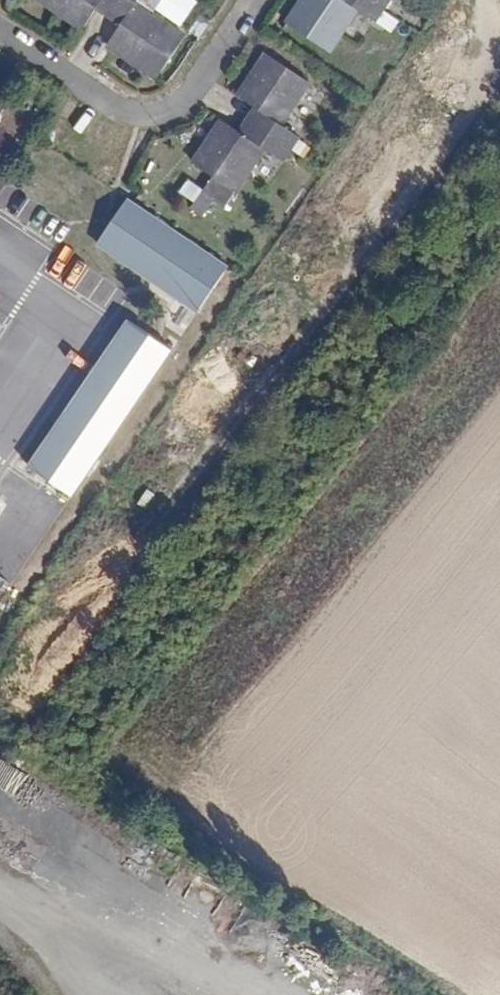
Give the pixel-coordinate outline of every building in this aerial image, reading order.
[(99,0),(37,0),(82,28),(93,8),(99,0)] [(136,0),(99,0),(93,8),(117,25),(135,0),(136,0)] [(117,25),(103,45),(153,78),(183,34),(135,0),(117,25)] [(283,22),(329,53),(357,11),(342,0),(298,0),(283,22)] [(375,22),(389,0),(342,0),(357,11),(375,22)] [(252,102),(281,122),(306,85),(262,56),(238,92),(252,102)] [(266,149),(284,160),(299,135),(281,122),(252,102),(236,128),(266,149)] [(236,128),(221,118),(192,159),(238,190),(266,149),(236,128)] [(125,201),(96,244),(198,313),(227,270),(125,201)] [(172,354),(127,323),(28,469),(71,501),(172,354)] [(25,775),(0,757),(0,789),(10,796),(25,775)]
